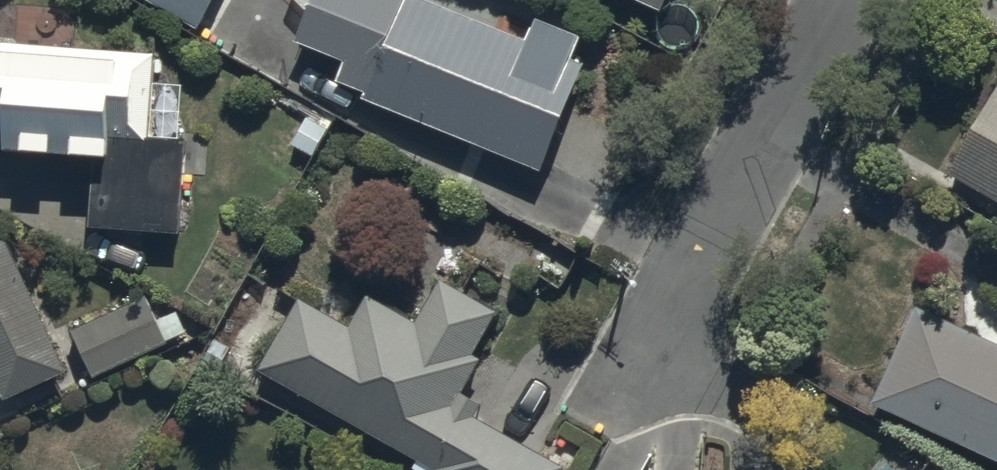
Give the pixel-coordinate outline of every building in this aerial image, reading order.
[(197,32),(215,0),(140,0),(197,32)] [(294,43),(346,64),(339,82),(366,94),(363,101),(540,174),(584,68),(569,62),(580,36),(539,20),(527,48),(412,0),(312,0),(294,43)] [(661,16),(668,0),(623,0),(661,16)] [(1,136),(0,160),(93,164),(90,229),(182,234),(186,142),(150,140),(155,53),(0,46),(0,136),(1,136)] [(952,176),(996,202),(996,97),(952,176)] [(260,371),(431,469),(559,469),(473,420),(481,407),(461,396),(479,365),(472,361),(499,315),(441,281),(417,324),(370,297),(349,332),(299,303),(260,371)] [(42,390),(0,287),(0,407),(42,390)] [(145,298),(71,331),(93,381),(167,347),(145,298)] [(874,403),(996,461),(996,347),(918,310),(874,403)]
